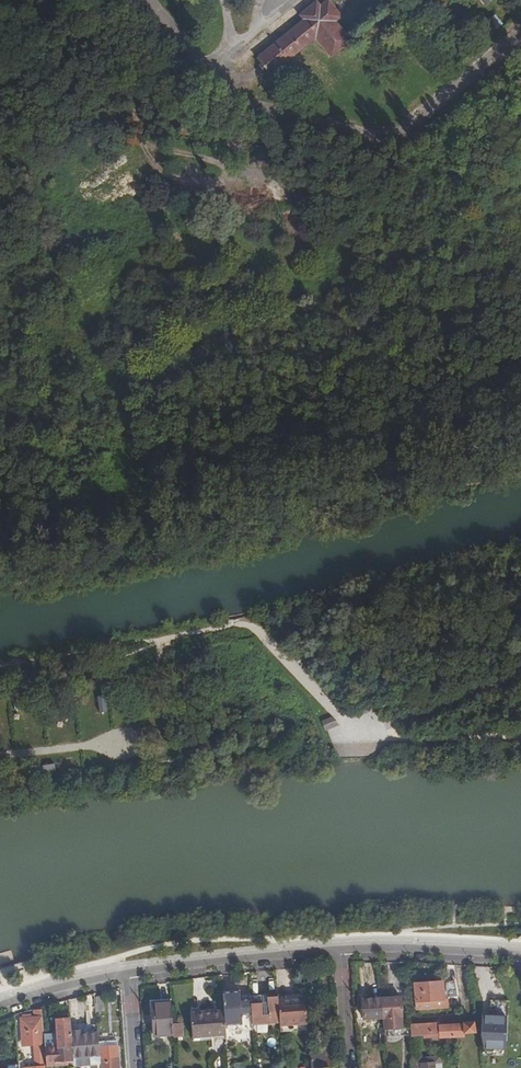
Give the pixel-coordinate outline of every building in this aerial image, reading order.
[(258,59),(271,75),(317,38),(334,58),(354,42),(337,22),(341,19),(327,2),(320,8),(315,3),(301,16),(304,20),(258,59)] [(476,20),(486,32),(499,22),(489,11),(476,20)] [(320,720),(324,730),(335,725),(332,716),(320,720)] [(447,985),(416,986),(417,1010),(449,1009),(447,985)] [(242,989),(225,991),(226,1010),(226,1020),(227,1030),(235,1029),(245,1029),(245,1032),(253,1031),(253,1024),(252,997),(251,994),(242,994),(242,989)] [(279,999),(279,995),(268,995),(269,1002),(263,1002),(262,996),(252,997),(253,1024),(281,1022),(279,999)] [(306,998),(279,999),(281,1022),(281,1032),(297,1032),(296,1025),(308,1024),(306,998)] [(401,998),(381,1000),(382,1020),(383,1028),(383,1030),(388,1030),(399,1029),(403,1029),(401,998)] [(378,1020),(382,1020),(381,1000),(363,1001),(364,1021),(378,1020)] [(154,1035),(171,1034),(169,1002),(151,1004),(154,1035)] [(194,1036),(228,1034),(227,1030),(226,1020),(226,1010),(192,1012),(194,1036)] [(44,1018),(44,1013),(37,1013),(37,1021),(22,1021),(23,1039),(34,1039),(35,1058),(36,1067),(46,1067),(43,1018),(44,1018)] [(482,1037),(484,1050),(505,1051),(507,1020),(483,1018),(482,1037)] [(58,1035),(45,1036),(46,1049),(47,1064),(72,1063),(69,1020),(57,1020),(58,1035)] [(182,1023),(172,1023),(172,1037),(182,1037),(182,1023)] [(440,1026),(439,1027),(439,1036),(439,1039),(464,1038),(464,1035),(476,1034),(474,1023),(440,1026)] [(432,1025),(411,1025),(411,1029),(411,1037),(439,1036),(439,1027),(432,1027),(432,1025)] [(399,1029),(388,1030),(388,1038),(411,1037),(411,1029),(403,1029),(399,1029)] [(79,1031),(72,1032),(73,1059),(100,1057),(98,1030),(79,1031)] [(24,1058),(35,1058),(34,1039),(23,1039),(24,1058)] [(310,1053),(311,1067),(339,1067),(339,1063),(327,1063),(326,1052),(310,1053)] [(433,1066),(440,1066),(439,1058),(413,1061),(413,1067),(433,1067),(433,1066)]
